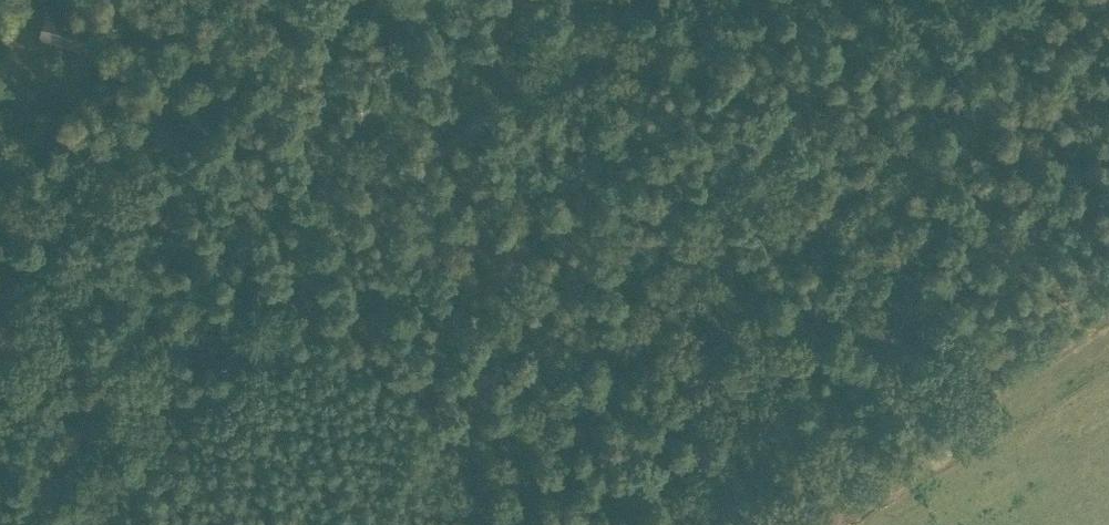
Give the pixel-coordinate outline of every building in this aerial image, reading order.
[(89,45),(92,30),(94,25),(44,12),(37,39),(87,51),(89,45)]
